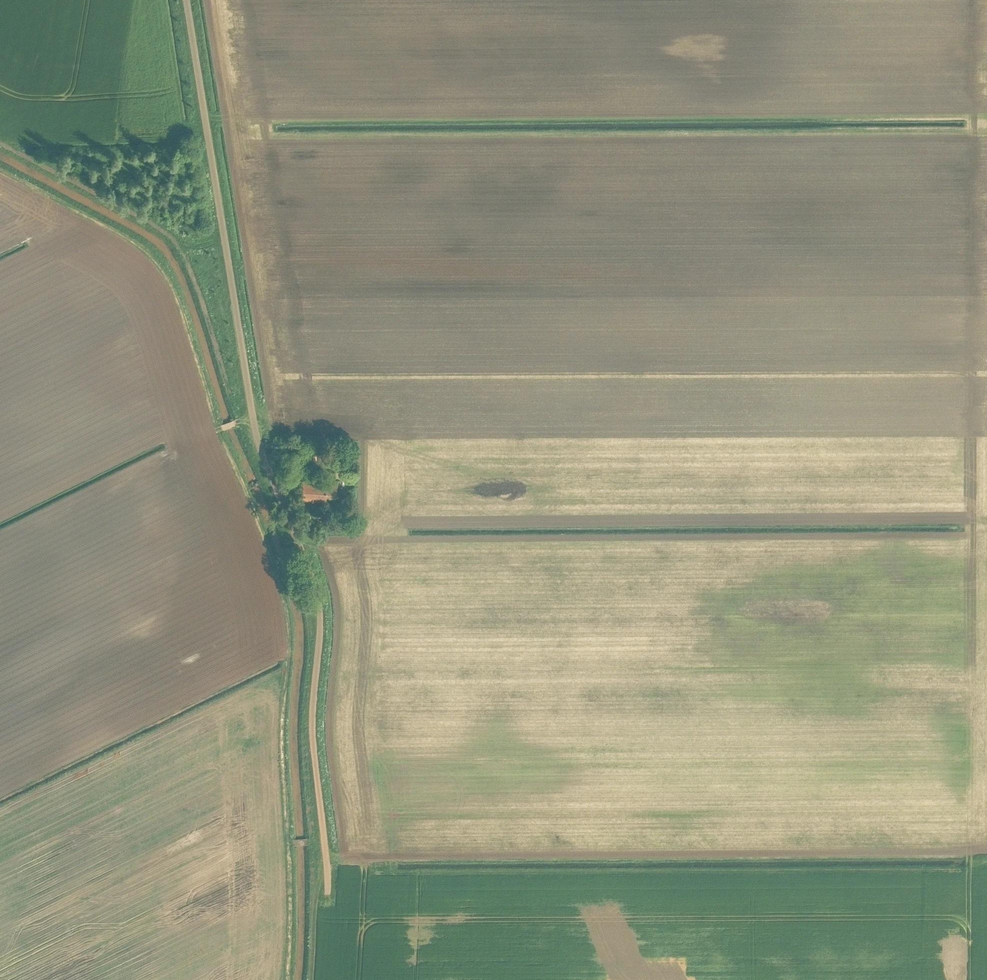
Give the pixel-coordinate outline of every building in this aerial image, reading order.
[(303,479),(302,500),(326,502),(326,495),(336,496),(337,481),(303,479)]
